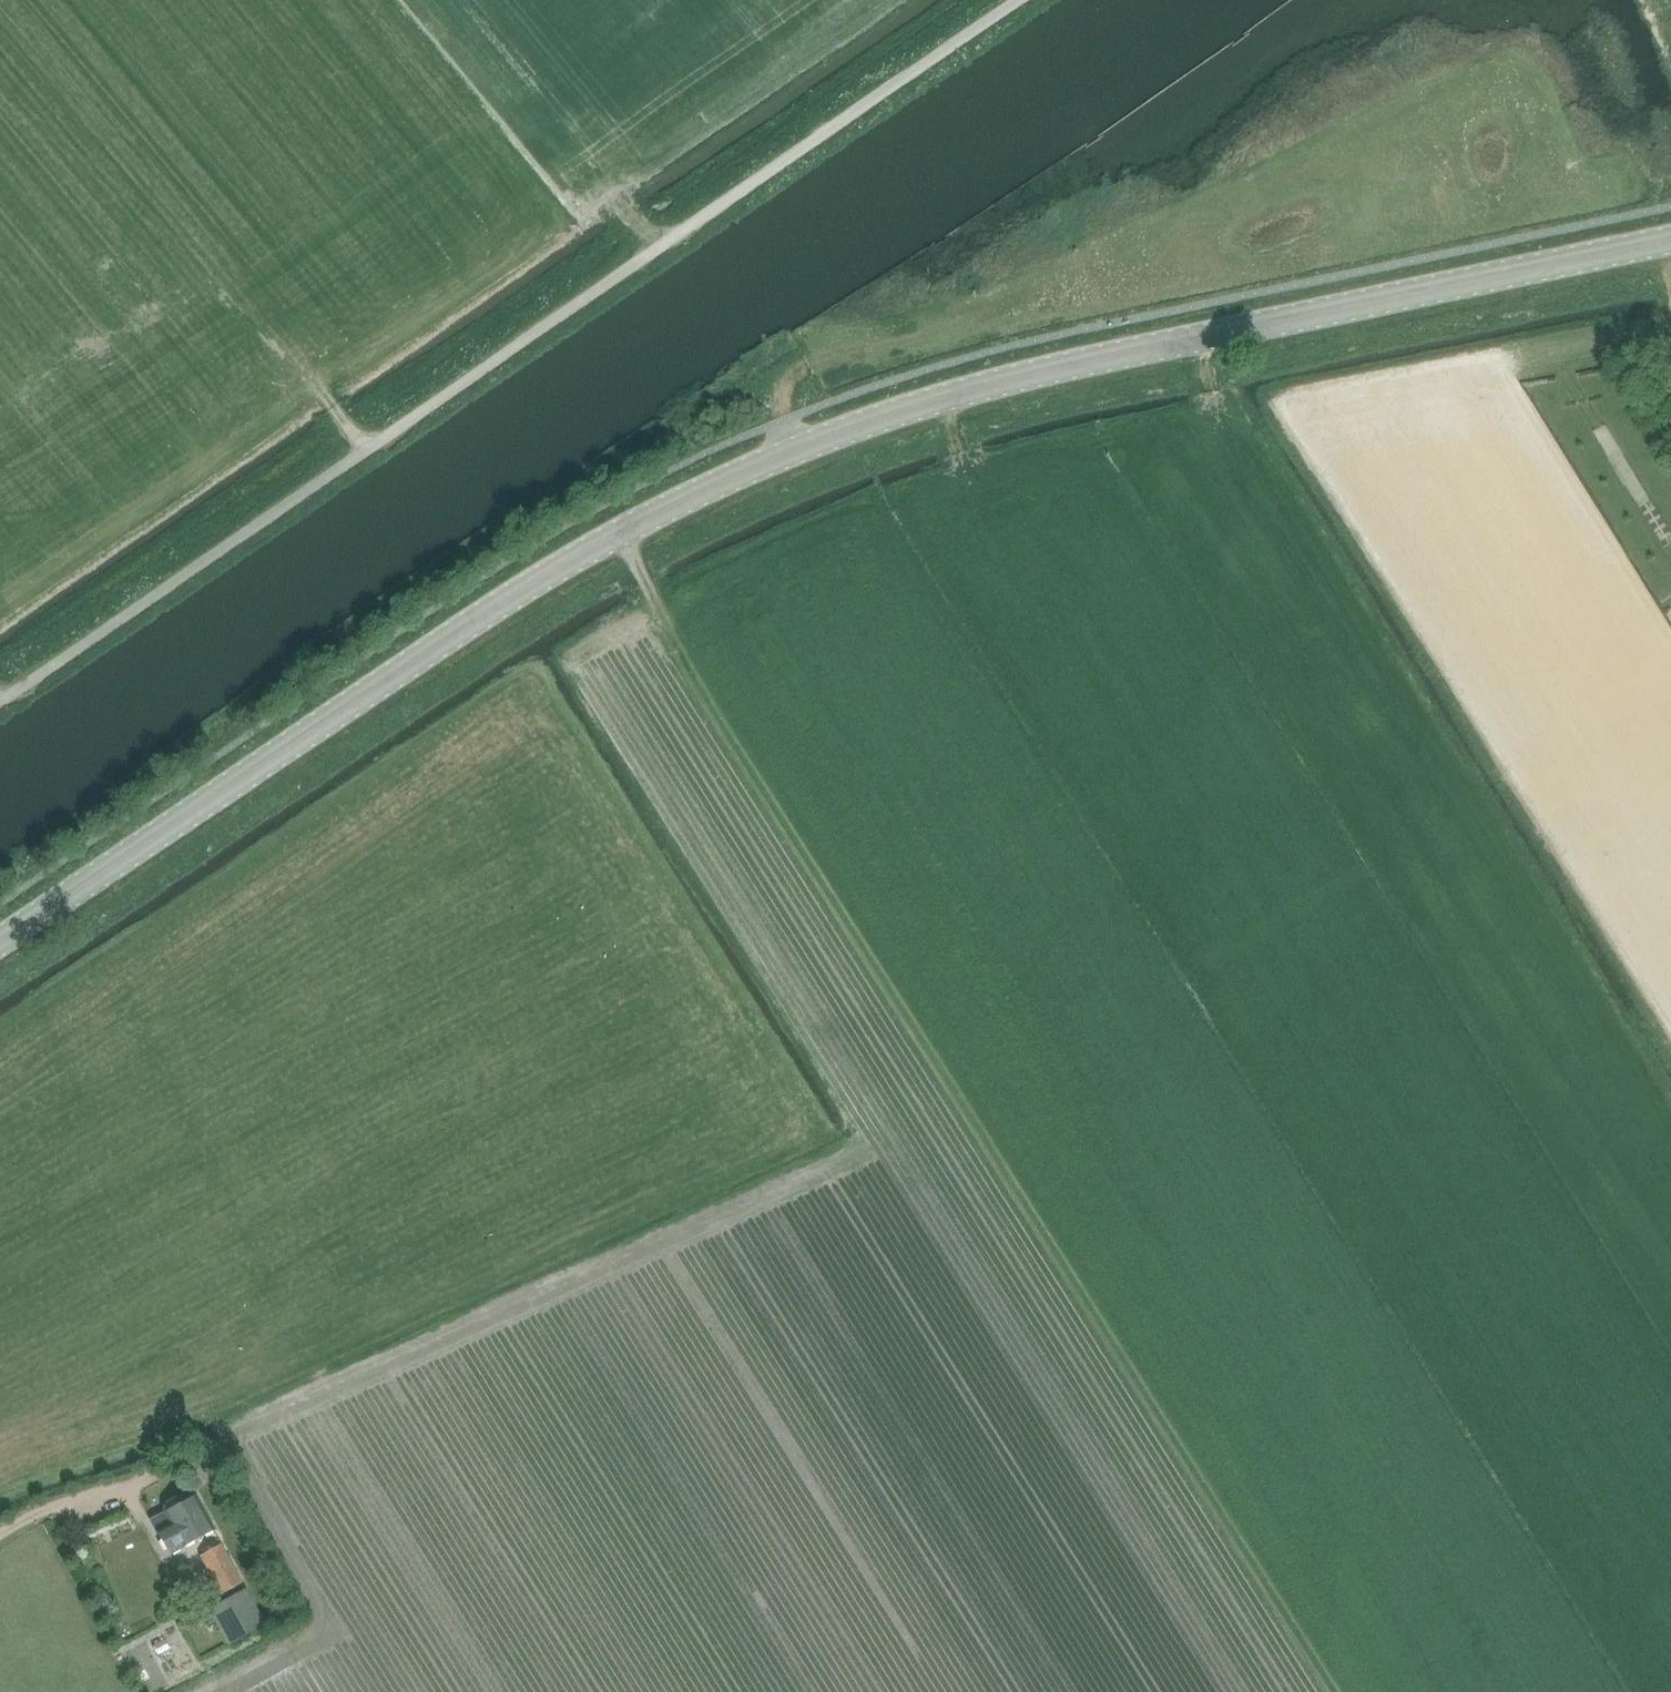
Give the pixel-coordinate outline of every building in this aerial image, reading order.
[(166,1506),(166,1513),(150,1522),(168,1555),(213,1530),(195,1497),(184,1503),(178,1499),(166,1506)] [(221,1594),(240,1583),(220,1545),(200,1556),(221,1594)] [(209,1609),(218,1626),(229,1646),(264,1626),(244,1589),(209,1609)] [(167,1676),(192,1662),(172,1627),(148,1639),(167,1676)]
